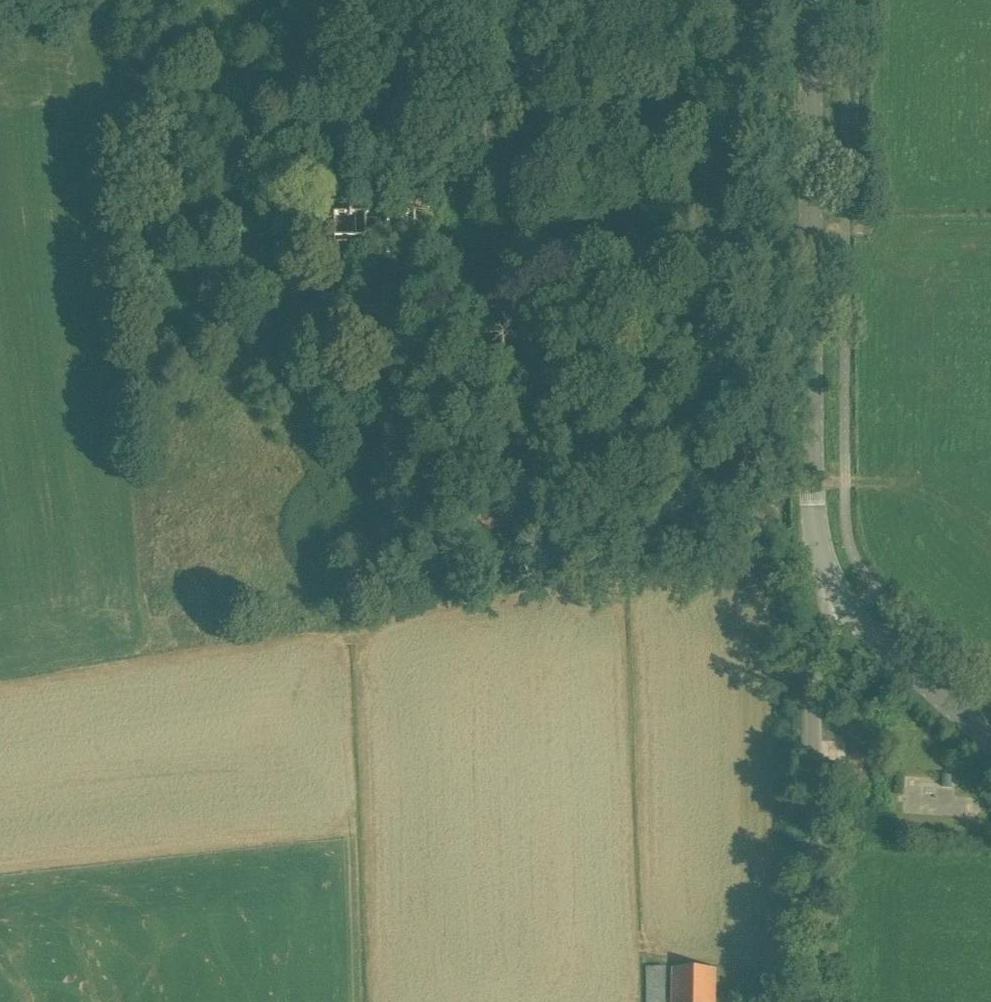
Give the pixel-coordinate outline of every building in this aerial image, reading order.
[(335,244),(324,244),(324,268),(351,267),(352,317),(328,317),(328,334),(352,334),(352,338),(380,338),(379,267),(411,267),(411,286),(427,285),(426,169),(404,169),(404,213),(390,213),(391,144),(367,143),(366,213),(335,214),(335,244)] [(950,787),(951,775),(943,774),(942,786),(950,787)] [(660,988),(660,960),(642,960),(642,988),(660,988)] [(717,968),(674,968),(673,1001),(717,1001),(717,968)]
